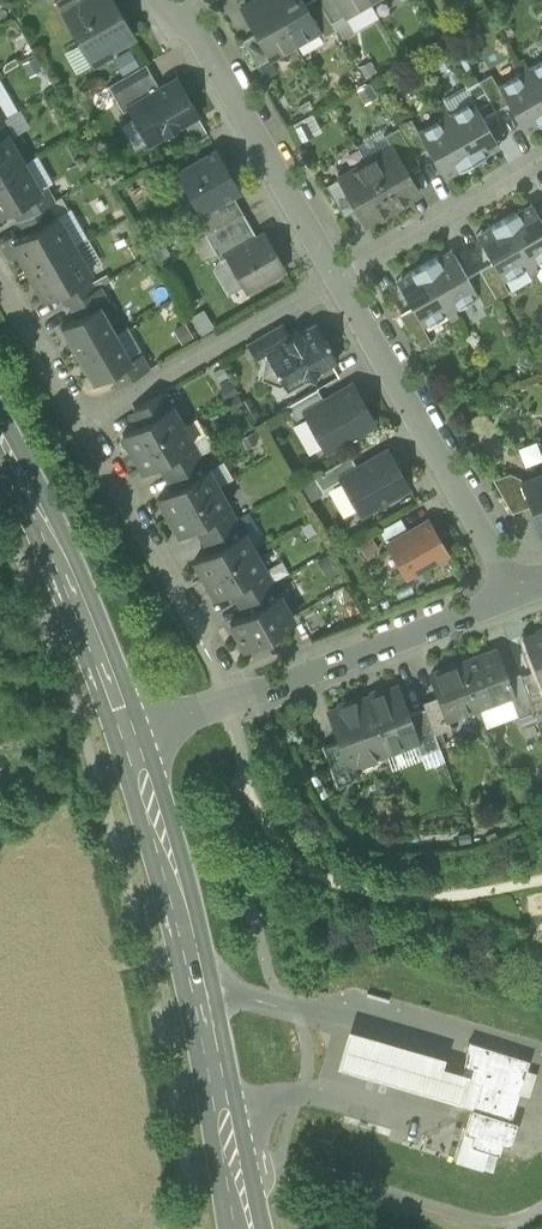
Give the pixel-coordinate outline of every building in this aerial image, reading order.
[(63,11),(83,0),(57,0),(63,11)] [(124,21),(115,6),(112,0),(83,0),(63,11),(82,44),(85,50),(103,55),(110,56),(112,50),(133,37),(124,21)] [(295,44),(269,0),(256,0),(241,9),(255,34),(270,59),(295,44)] [(295,44),(320,30),(305,5),(303,0),(269,0),(295,44)] [(332,23),(319,0),(314,0),(305,5),(320,30),(324,38),(337,31),(332,23)] [(332,23),(345,16),(336,0),(319,0),(332,23)] [(370,1),(369,0),(336,0),(345,16),(370,1)] [(120,4),(115,6),(124,21),(128,18),(120,4)] [(332,23),(337,31),(349,24),(345,16),(332,23)] [(243,41),(257,66),(270,59),(255,34),(243,41)] [(85,50),(82,44),(65,53),(76,71),(92,61),(85,50)] [(123,75),(140,65),(131,49),(113,59),(123,75)] [(92,61),(103,55),(85,50),(92,61)] [(516,63),(521,72),(525,70),(529,68),(524,59),(516,63)] [(525,70),(541,99),(541,60),(529,68),(525,70)] [(108,85),(123,111),(129,108),(129,107),(160,89),(145,64),(108,85)] [(541,122),(541,99),(525,70),(521,72),(498,86),(508,104),(522,128),(531,123),(533,127),(541,122)] [(479,82),(495,111),(508,104),(498,86),(491,74),(479,82)] [(129,108),(149,142),(184,122),(197,115),(177,79),(160,89),(129,107),(129,108)] [(5,118),(17,111),(0,80),(0,109),(5,118)] [(473,100),(483,118),(495,111),(479,82),(467,88),(473,100)] [(449,114),(445,116),(472,162),(490,152),(487,148),(497,142),(483,118),(473,100),(449,114)] [(445,116),(449,114),(444,105),(436,109),(441,118),(445,116)] [(5,118),(13,131),(15,135),(30,127),(20,109),(17,111),(5,118)] [(184,122),(193,139),(206,132),(197,115),(184,122)] [(453,173),(472,162),(445,116),(441,118),(417,132),(427,149),(441,174),(451,168),(453,173)] [(5,118),(0,120),(0,138),(6,134),(7,135),(13,131),(5,118)] [(398,127),(415,156),(427,149),(417,132),(411,120),(398,127)] [(531,123),(522,128),(524,133),(533,127),(531,123)] [(420,164),(415,156),(398,127),(384,135),(391,147),(393,147),(407,172),(420,164)] [(23,163),(7,135),(6,134),(0,138),(0,176),(23,163)] [(487,148),(490,152),(499,147),(497,142),(487,148)] [(391,147),(366,162),(392,208),(419,192),(407,172),(393,147),(391,147)] [(202,210),(204,213),(233,196),(241,192),(216,148),(179,169),(202,210)] [(37,155),(23,163),(39,191),(45,188),(53,183),(37,155)] [(364,223),(392,208),(366,162),(338,178),(339,178),(356,210),(364,223)] [(23,163),(0,176),(0,215),(13,208),(21,203),(39,193),(39,191),(23,163)] [(451,168),(441,174),(444,178),(453,173),(451,168)] [(326,185),(343,217),(356,210),(339,178),(326,185)] [(21,203),(28,216),(45,206),(53,202),(45,188),(39,191),(39,193),(21,203)] [(195,216),(205,234),(243,213),(233,196),(204,213),(202,210),(198,213),(199,214),(195,216)] [(56,217),(68,210),(61,197),(53,202),(45,206),(53,219),(56,217)] [(13,208),(20,221),(28,216),(21,203),(13,208)] [(531,203),(522,208),(524,212),(534,207),(531,203)] [(53,219),(45,206),(28,216),(20,221),(27,233),(53,219)] [(504,218),(530,265),(534,263),(541,258),(541,222),(534,207),(524,212),(522,208),(504,218)] [(73,246),(87,238),(70,209),(68,210),(56,217),(73,246)] [(257,238),(243,213),(205,234),(215,252),(220,261),(227,257),(226,256),(257,238)] [(12,242),(29,271),(73,246),(56,217),(53,219),(27,233),(12,242)] [(526,267),(530,265),(504,218),(485,229),(488,233),(478,238),(492,263),(503,281),(526,267)] [(476,234),(478,238),(488,233),(485,229),(476,234)] [(215,252),(205,234),(193,241),(202,259),(215,252)] [(243,285),(246,290),(284,268),(264,234),(257,238),(226,256),(227,257),(243,285)] [(87,238),(73,246),(88,273),(102,264),(87,238)] [(88,273),(73,246),(29,271),(46,300),(60,292),(86,277),(89,275),(88,273)] [(451,248),(442,254),(444,258),(453,253),(451,248)] [(442,254),(424,264),(450,311),(454,309),(478,295),(468,277),(453,253),(444,258),(442,254)] [(227,257),(220,261),(213,270),(226,294),(243,285),(227,257)] [(492,263),(480,270),(497,299),(509,292),(503,281),(492,263)] [(539,271),(534,263),(530,265),(526,267),(531,276),(539,271)] [(446,313),(450,311),(424,264),(405,275),(408,279),(398,284),(412,309),(423,327),(446,313)] [(484,306),(497,299),(480,270),(468,277),(478,295),(484,306)] [(408,279),(405,275),(396,280),(398,284),(408,279)] [(60,292),(68,305),(93,290),(86,277),(60,292)] [(101,286),(93,290),(68,305),(76,318),(99,305),(100,306),(109,301),(101,286)] [(61,327),(77,355),(115,333),(100,306),(99,305),(76,318),(61,327)] [(400,316),(419,349),(431,342),(423,327),(412,309),(400,316)] [(450,311),(446,313),(451,322),(459,318),(454,309),(450,311)] [(190,318),(201,335),(214,327),(204,310),(190,318)] [(194,339),(184,323),(173,331),(182,346),(194,339)] [(277,372),(287,389),(308,378),(314,379),(316,373),(337,361),(327,344),(328,341),(325,341),(315,323),(291,338),(266,352),(267,354),(275,369),(274,371),(277,372)] [(247,345),(256,360),(267,354),(266,352),(291,338),(283,324),(247,345)] [(131,360),(115,333),(77,355),(93,383),(110,374),(131,361),(131,360)] [(110,374),(117,387),(150,368),(141,354),(131,360),(131,361),(110,374)] [(306,413),(327,450),(373,424),(351,386),(324,401),(306,412),(306,413)] [(288,406),(296,419),(306,413),(306,412),(324,401),(317,389),(288,406)] [(134,409),(142,423),(171,407),(163,393),(134,409)] [(182,425),(171,407),(142,423),(122,435),(133,453),(182,425)] [(192,443),(182,425),(133,453),(143,471),(163,460),(192,443)] [(525,462),(541,456),(535,440),(519,447),(525,462)] [(163,460),(171,473),(200,456),(192,443),(163,460)] [(341,479),(360,514),(408,486),(388,451),(358,468),(340,478),(341,479)] [(171,473),(178,486),(207,469),(200,456),(171,473)] [(314,477),(322,490),(341,479),(340,478),(358,468),(350,456),(314,477)] [(218,488),(207,469),(178,486),(158,498),(169,516),(218,488)] [(493,479),(512,513),(530,506),(522,483),(523,483),(521,478),(510,473),(493,479)] [(541,532),(541,476),(523,483),(522,483),(530,506),(540,533),(541,532)] [(228,506),(218,488),(169,516),(179,534),(199,523),(228,506)] [(236,519),(228,506),(199,523),(207,536),(236,519)] [(379,528),(386,542),(407,530),(399,516),(379,528)] [(207,536),(214,549),(243,533),(236,519),(207,536)] [(388,545),(406,576),(446,553),(429,521),(388,545)] [(194,560),(205,579),(254,551),(243,533),(214,549),(194,560)] [(264,569),(254,551),(205,579),(215,597),(235,586),(264,569)] [(272,582),(264,569),(235,586),(243,599),(272,582)] [(279,595),(272,582),(243,599),(250,612),(279,595)] [(291,617),(279,595),(250,612),(230,623),(244,649),(251,645),(252,647),(288,626),(287,624),(285,621),(291,617)] [(524,639),(541,686),(541,632),(524,639)] [(493,650),(462,662),(479,707),(510,695),(504,678),(506,678),(501,666),(499,667),(493,650)] [(447,718),(479,707),(462,662),(430,674),(439,696),(447,719),(447,718)] [(534,712),(541,709),(541,693),(534,671),(521,676),(534,712)] [(534,712),(521,676),(519,673),(506,678),(504,678),(510,695),(517,715),(518,718),(534,712)] [(397,686),(365,698),(385,752),(415,741),(417,740),(407,715),(397,686)] [(510,695),(479,707),(486,726),(517,715),(510,695)] [(423,702),(425,708),(434,734),(451,728),(447,718),(447,719),(439,696),(423,702)] [(351,765),(385,752),(365,698),(329,712),(339,740),(349,766),(351,765)] [(439,747),(434,734),(425,708),(407,715),(417,740),(415,741),(420,754),(439,747)] [(534,712),(518,718),(521,724),(537,719),(534,712)] [(322,746),(336,785),(356,778),(351,765),(349,766),(339,740),(322,746)] [(338,1066),(460,1102),(469,1074),(442,1067),(445,1057),(349,1029),(338,1066)] [(455,1104),(472,1109),(510,1121),(529,1060),(469,1042),(455,1104)] [(465,1132),(475,1135),(502,1144),(510,1146),(517,1123),(510,1121),(472,1109),(465,1132)] [(499,1154),(502,1144),(475,1135),(471,1145),(499,1154)]
